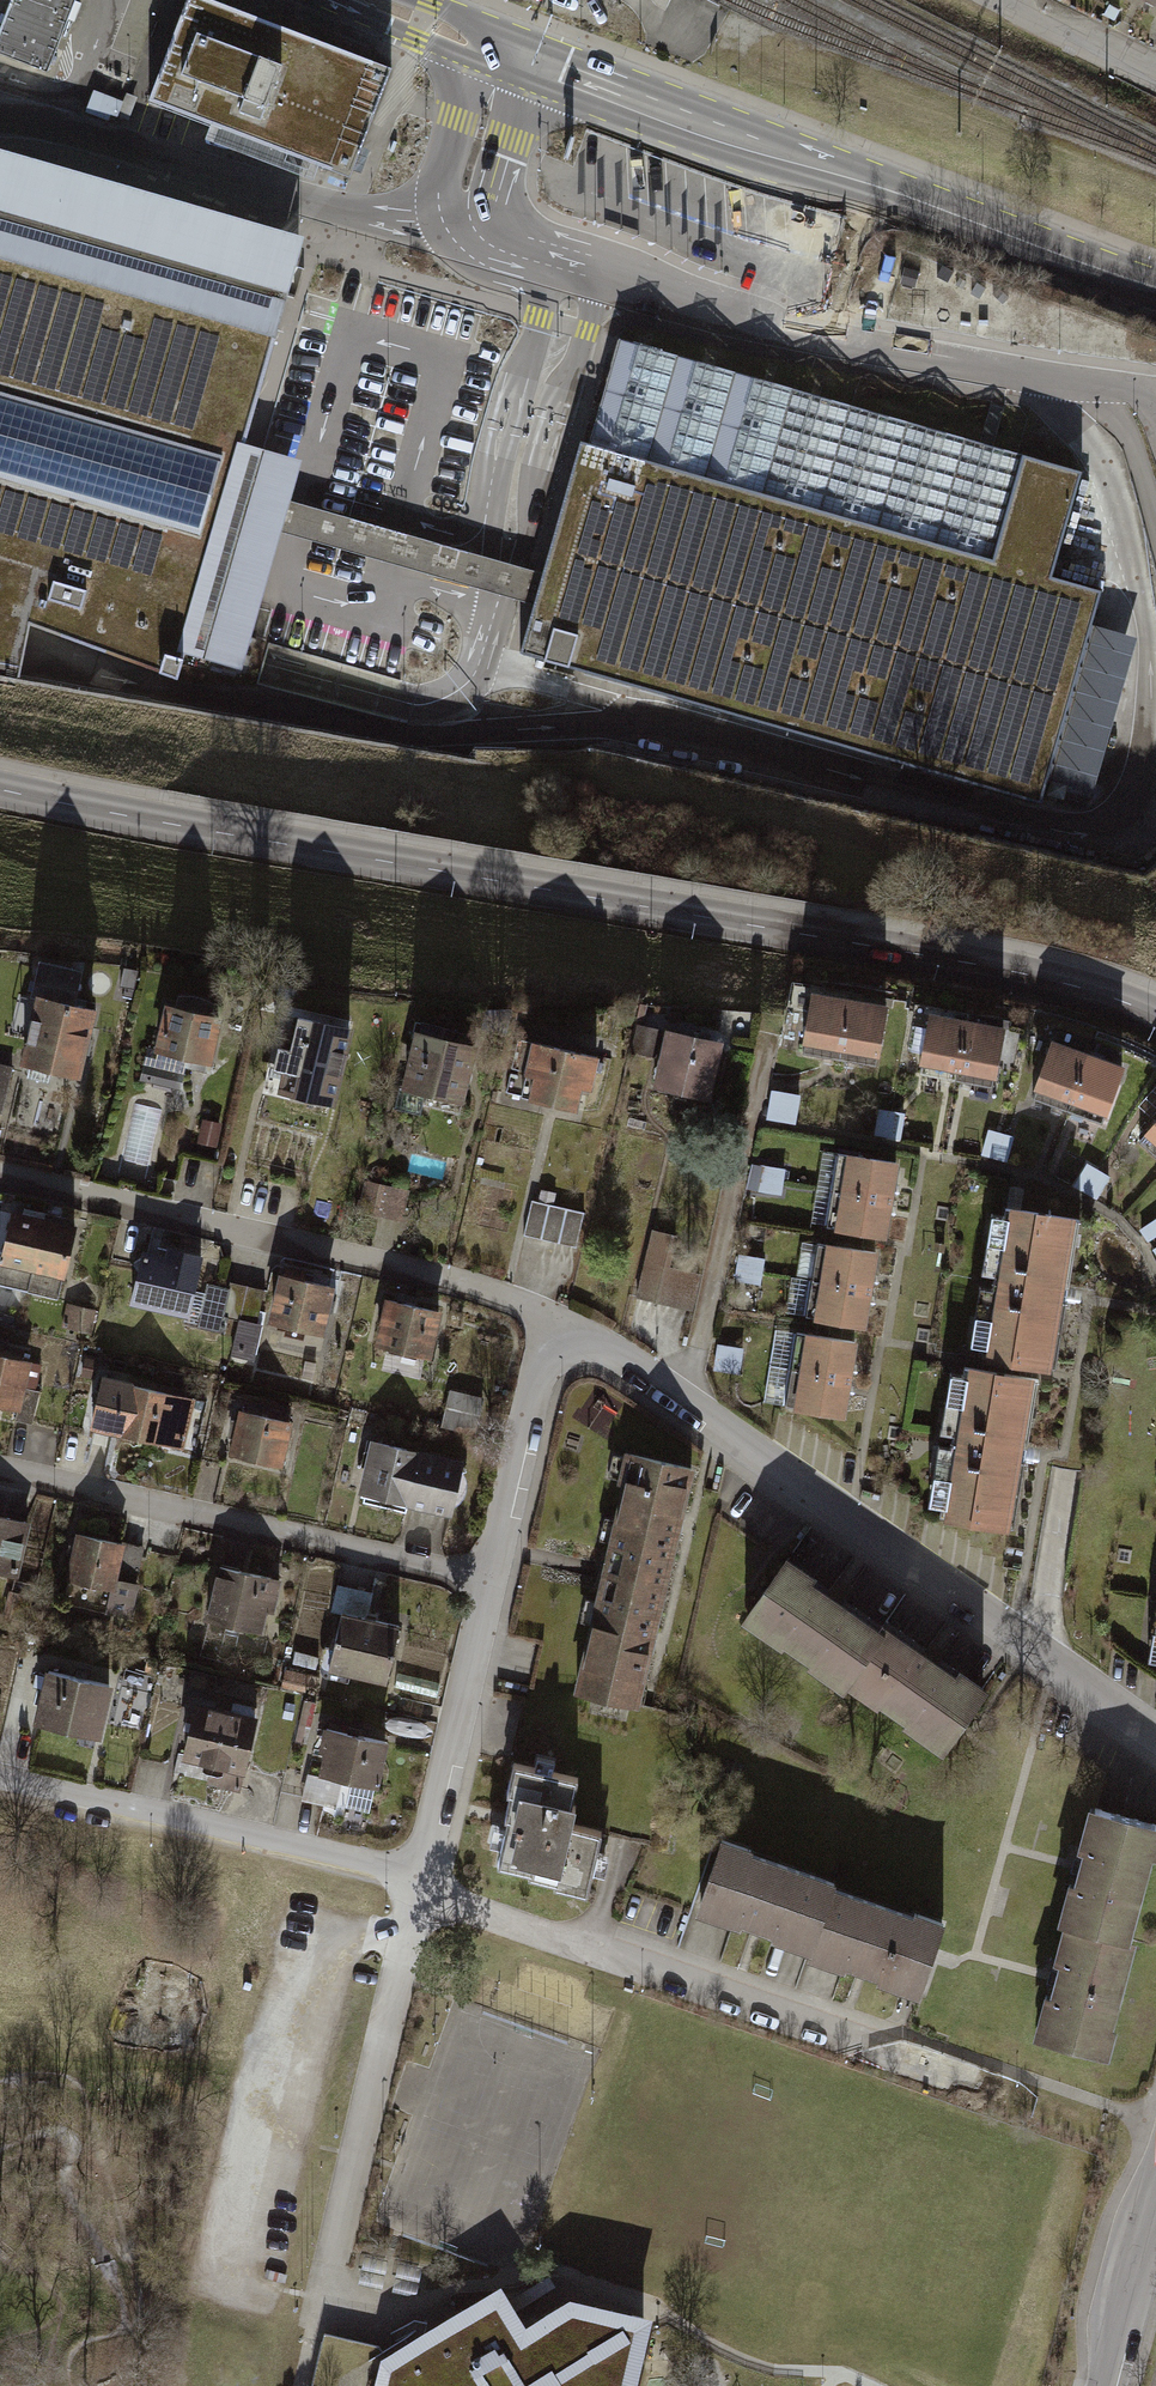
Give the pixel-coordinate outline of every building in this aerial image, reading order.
[(0,32),(0,54),(47,72),(75,0),(13,0),(0,32)] [(212,0),(187,0),(148,100),(350,177),(392,69),(212,0)] [(297,257),(303,239),(0,152),(0,172),(297,257)] [(29,624),(177,678),(181,663),(228,500),(243,448),(274,343),(279,323),(284,302),(297,257),(0,172),(0,613),(29,624)] [(589,443),(764,493),(794,389),(619,338),(589,443)] [(794,389),(764,493),(992,559),(1023,455),(794,389)] [(992,559),(764,493),(589,443),(585,441),(546,576),(536,609),(532,608),(520,652),(552,661),(575,668),(1041,802),(1048,779),(1092,624),(1102,589),(1051,575),(1082,470),(1023,455),(992,559)] [(181,663),(204,669),(265,454),(243,448),(228,500),(181,663)] [(265,454),(204,669),(243,680),(284,535),(292,504),(303,465),(265,454)] [(546,576),(292,504),(284,535),(532,608),(536,609),(546,576)] [(18,677),(29,624),(0,613),(0,674),(18,677)] [(1138,637),(1092,624),(1048,779),(1094,792),(1138,637)] [(112,1012),(49,997),(32,1066),(95,1081),(112,1012)] [(886,1010),(815,998),(805,1051),(876,1064),(886,1010)] [(168,1008),(157,1053),(209,1066),(220,1020),(168,1008)] [(333,1102),(351,1025),(300,1014),(291,1053),(280,1050),(275,1071),(286,1074),(282,1090),(333,1102)] [(1004,1031),(933,1017),(923,1071),(994,1084),(1004,1031)] [(739,1037),(689,1026),(674,1092),(724,1103),(739,1037)] [(640,1028),(635,1051),(662,1056),(666,1033),(640,1028)] [(488,1047),(425,1035),(414,1091),(477,1103),(488,1047)] [(1123,1072),(1056,1047),(1037,1098),(1105,1123),(1123,1072)] [(613,1064),(543,1050),(532,1105),(603,1119),(613,1064)] [(22,1070),(0,1065),(0,1120),(10,1122),(22,1070)] [(777,1091),(771,1118),(799,1124),(805,1097),(777,1091)] [(1144,1141),(1155,1152),(1155,1129),(1144,1141)] [(896,1164),(839,1155),(828,1227),(885,1236),(896,1164)] [(752,1187),(785,1193),(789,1169),(756,1163),(752,1187)] [(403,1221),(411,1193),(372,1182),(364,1210),(403,1221)] [(539,1202),(532,1236),(582,1246),(589,1213),(539,1202)] [(1079,1220),(1006,1210),(984,1358),(1058,1369),(1079,1220)] [(0,1270),(0,1285),(27,1291),(43,1224),(12,1217),(0,1270)] [(43,1224),(27,1291),(57,1298),(73,1231),(43,1224)] [(876,1253),(820,1244),(808,1319),(863,1329),(876,1253)] [(144,1255),(134,1303),(188,1315),(200,1258),(169,1251),(167,1260),(144,1255)] [(698,1276),(648,1263),(640,1295),(690,1308),(698,1276)] [(324,1337),(335,1289),(284,1277),(273,1325),(324,1337)] [(228,1331),(229,1316),(265,1319),(267,1289),(209,1284),(205,1329),(228,1331)] [(431,1358),(440,1312),(388,1301),(378,1346),(431,1358)] [(855,1343),(800,1334),(788,1407),(843,1416),(855,1343)] [(0,1348),(0,1406),(41,1415),(53,1359),(0,1348)] [(1039,1381),(966,1370),(943,1520),(1016,1531),(1039,1381)] [(182,1449),(193,1400),(104,1380),(93,1429),(182,1449)] [(481,1433),(488,1397),(453,1390),(446,1426),(481,1433)] [(290,1424),(242,1413),(232,1455),(280,1467),(290,1424)] [(409,1495),(406,1506),(452,1516),(464,1464),(374,1443),(364,1484),(409,1495)] [(691,1469),(626,1455),(620,1482),(627,1484),(579,1694),(636,1707),(691,1469)] [(0,1517),(0,1573),(15,1577),(29,1523),(0,1517)] [(127,1615),(141,1549),(79,1535),(64,1601),(127,1615)] [(846,1681),(882,1630),(790,1564),(750,1619),(844,1686),(846,1681)] [(273,1613),(280,1579),(221,1566),(208,1621),(258,1632),(263,1610),(273,1613)] [(371,1595),(340,1588),(334,1612),(344,1614),(330,1671),(385,1684),(398,1627),(365,1619),(371,1595)] [(882,1630),(846,1681),(942,1749),(982,1692),(886,1625),(882,1630)] [(109,1685),(50,1672),(38,1724),(97,1737),(109,1685)] [(255,1720),(198,1707),(187,1755),(213,1761),(208,1784),(239,1790),(255,1720)] [(368,1811),(384,1744),(334,1732),(323,1775),(353,1782),(347,1806),(368,1811)] [(608,1785),(529,1765),(501,1875),(616,1904),(632,1843),(595,1834),(608,1785)] [(1095,1809),(1066,1924),(1133,1941),(1155,1850),(1155,1825),(1095,1809)] [(810,1947),(833,1884),(719,1843),(696,1907),(810,1947)] [(924,1987),(946,1924),(833,1884),(810,1947),(924,1987)] [(1133,1941),(1066,1924),(1037,2038),(1104,2055),(1133,1941)] [(643,2318),(571,2301),(523,2331),(512,2313),(554,2286),(548,2277),(506,2303),(499,2291),(392,2357),(322,2342),(311,2385),(627,2385),(643,2318)]
